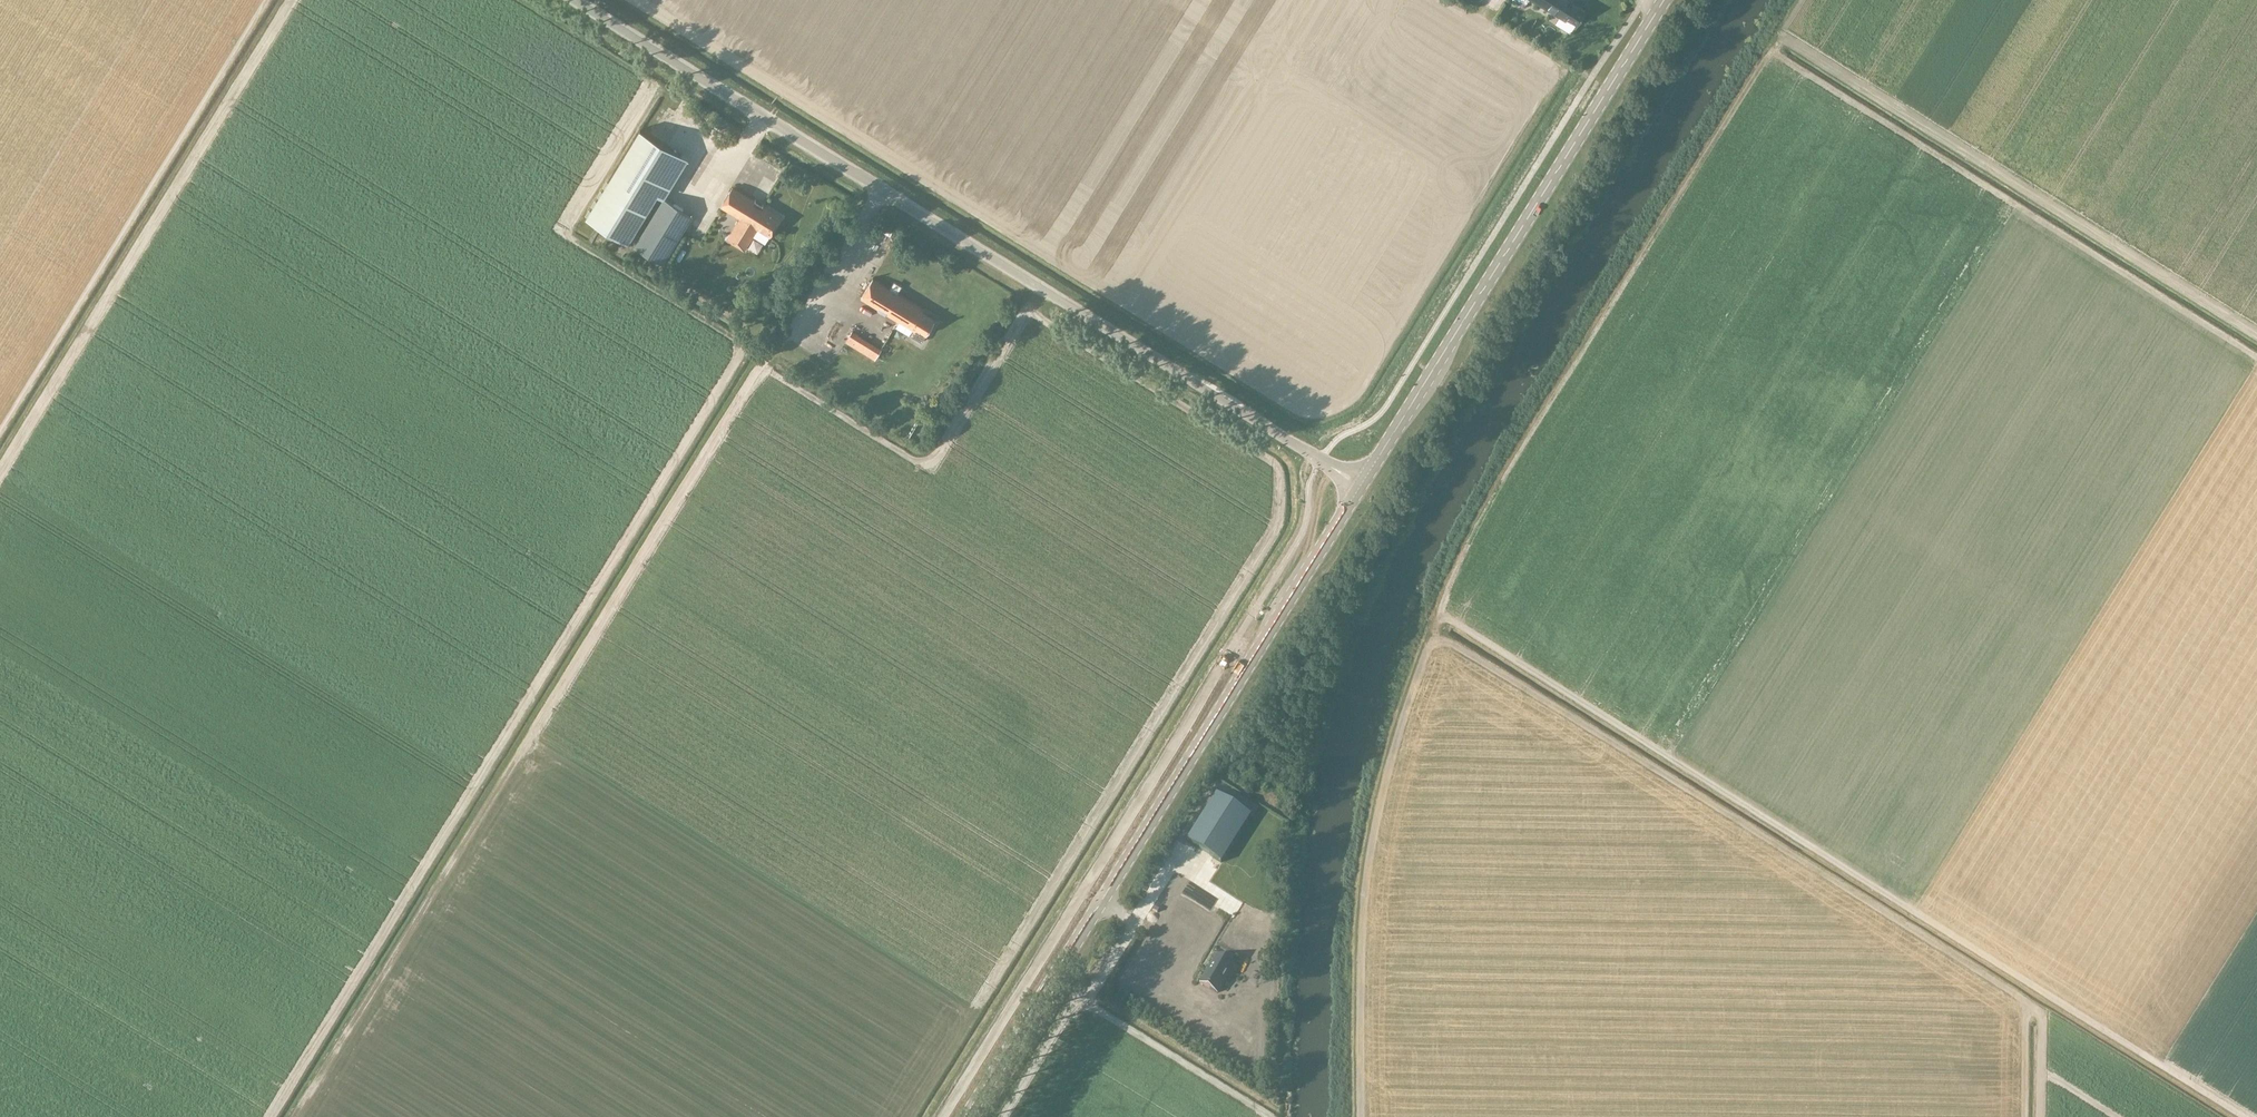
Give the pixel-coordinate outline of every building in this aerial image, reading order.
[(1565,20),(1567,18),(1577,24),(1585,10),(1572,2),(1573,0),(1533,0),(1565,20)] [(692,213),(665,196),(689,158),(639,128),(586,216),(629,242),(658,194),(662,197),(633,243),(661,261),(692,213)] [(763,177),(760,183),(767,187),(770,181),(763,177)] [(770,235),(781,216),(732,186),(721,204),(740,217),(726,238),(743,249),(757,227),(770,235)] [(701,232),(695,241),(701,245),(707,236),(701,232)] [(929,328),(935,318),(922,310),(923,309),(873,278),(861,297),(915,330),(916,328),(926,334),(930,329),(929,328)] [(875,360),(881,349),(852,331),(845,341),(875,360)] [(891,340),(883,352),(891,358),(899,345),(891,340)] [(1217,794),(1187,841),(1221,862),(1251,815),(1217,794)] [(1202,954),(1195,965),(1206,972),(1213,961),(1202,954)] [(1216,956),(1200,984),(1217,994),(1233,967),(1216,956)]
